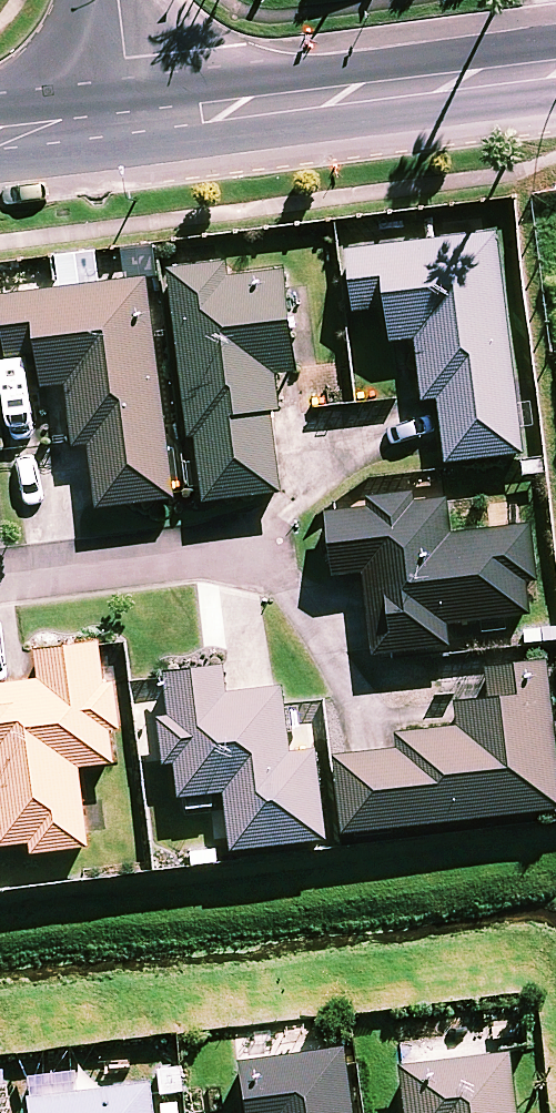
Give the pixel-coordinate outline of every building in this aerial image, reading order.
[(523,459),(498,242),(348,259),(355,316),(390,312),(394,346),(418,343),(425,404),(442,402),(450,468),(523,459)] [(230,288),(227,270),(169,279),(206,508),(287,496),(269,382),(300,377),(285,279),(230,288)] [(176,504),(148,285),(3,304),(10,362),(41,359),(45,394),(68,391),(75,449),(93,447),(102,513),(176,504)] [(448,628),(531,621),(529,590),(537,589),(532,533),(451,540),(448,502),(330,512),(336,580),(368,577),(376,659),(450,653),(448,628)] [(1,850),(33,846),(34,859),(89,853),(81,772),(113,769),(110,737),(119,736),(115,699),(107,700),(102,651),(36,658),(39,685),(0,689),(0,836),(1,850)] [(547,668),(488,674),(492,706),(458,710),(460,734),(397,741),(398,755),(340,762),(349,840),(555,817),(555,745),(547,668)] [(164,680),(177,806),(188,805),(189,816),(216,813),(215,802),(229,801),(235,856),(326,847),(317,759),(291,762),(284,693),(228,699),(225,674),(164,680)] [(340,1059),(238,1074),(244,1112),(348,1112),(340,1059)] [(508,1065),(398,1077),(402,1112),(513,1112),(508,1065)] [(149,1095),(0,1111),(0,1112),(151,1112),(149,1095)]
